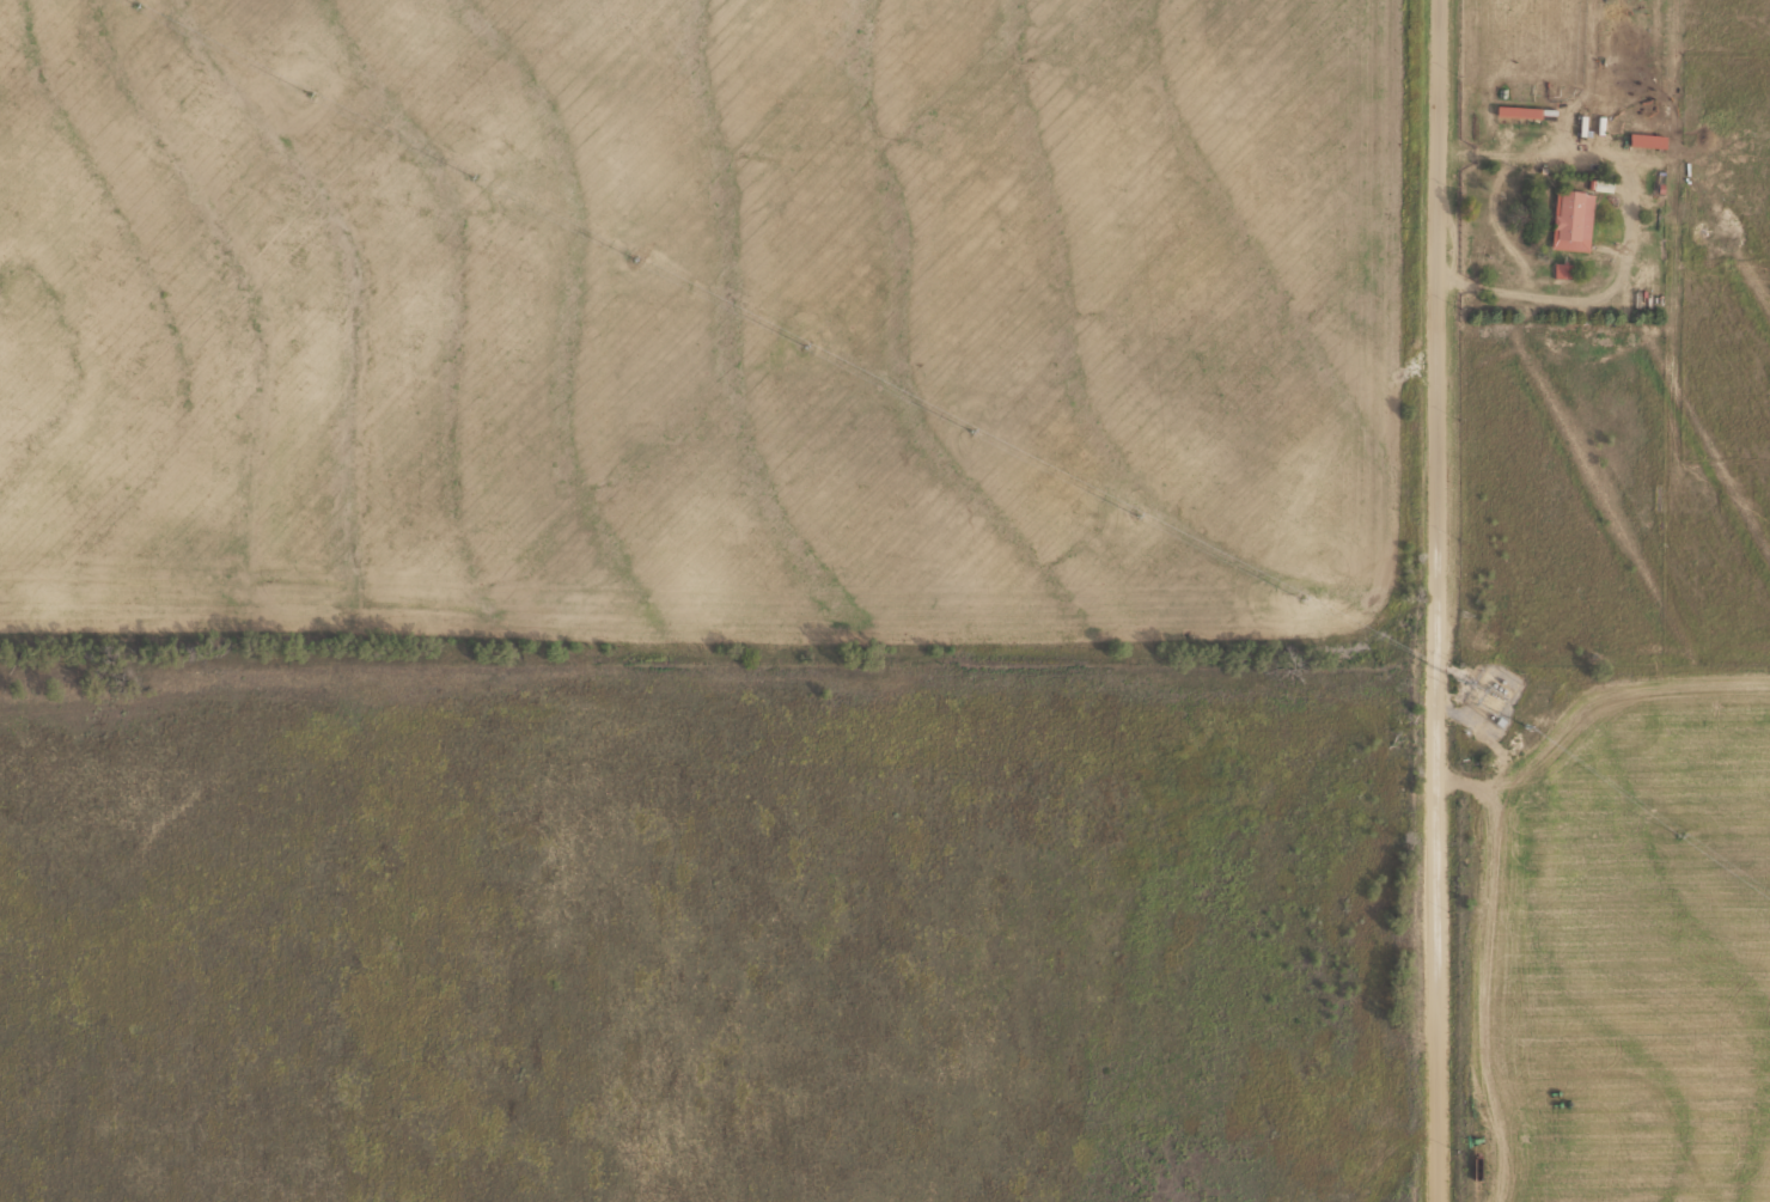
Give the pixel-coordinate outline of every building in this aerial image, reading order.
[(1589,240),(1594,192),(1557,189),(1553,237),(1589,240)]
